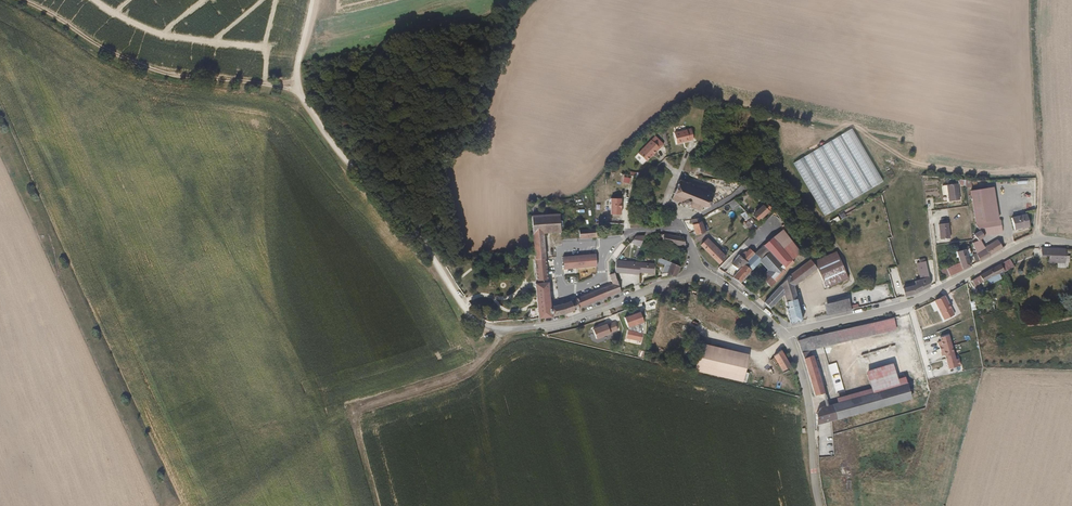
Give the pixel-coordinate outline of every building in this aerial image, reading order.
[(677,145),(694,140),(691,129),(674,134),(677,145)] [(841,134),(793,160),(823,214),(871,188),(841,134)] [(660,150),(651,141),(638,155),(646,163),(653,156),(660,150)] [(708,197),(709,191),(679,181),(670,200),(672,202),(671,203),(675,205),(676,206),(680,207),(682,211),(688,213),(690,210),(694,211),(695,212),(698,212),(701,212),(703,208),(706,209),(706,210),(708,210),(709,208),(711,208),(713,208),(712,206),(714,202),(712,200),(712,198),(710,197),(710,198),(708,197)] [(948,204),(960,202),(957,181),(939,184),(941,196),(947,195),(948,204)] [(994,218),(991,185),(972,187),(975,219),(973,219),(978,226),(980,229),(1001,227),(1001,217),(994,218)] [(620,198),(609,198),(609,214),(620,214),(620,198)] [(734,198),(728,203),(733,210),(740,205),(734,198)] [(767,203),(763,200),(762,202),(761,202),(754,212),(755,213),(754,214),(758,217),(759,216),(760,217),(768,206),(767,205),(768,204),(767,203)] [(660,217),(660,214),(652,213),(651,222),(661,223),(662,217),(660,217)] [(941,225),(954,223),(952,213),(939,216),(941,225)] [(1013,229),(1028,228),(1027,216),(1012,217),(1013,229)] [(533,221),(535,238),(546,237),(562,235),(561,218),(533,221)] [(606,228),(623,228),(623,218),(606,219),(606,228)] [(698,221),(695,221),(699,236),(708,233),(704,218),(698,221)] [(758,235),(761,232),(764,229),(762,227),(757,221),(756,220),(750,226),(758,235)] [(790,227),(790,226),(775,240),(790,259),(793,262),(802,253),(787,230),(790,227)] [(980,229),(978,226),(972,230),(977,237),(983,233),(980,229)] [(581,240),(598,238),(597,230),(580,232),(581,240)] [(761,236),(763,234),(761,232),(758,235),(752,240),(754,242),(758,239),(759,239),(761,237),(761,236)] [(537,257),(538,263),(549,262),(546,237),(535,238),(537,257)] [(649,237),(645,237),(638,244),(644,246),(649,237)] [(665,242),(666,237),(651,237),(649,245),(648,245),(647,250),(652,251),(654,244),(661,243),(661,242),(665,243),(665,242)] [(683,240),(674,238),(673,244),(681,247),(683,243),(683,241),(683,240)] [(722,264),(729,258),(709,238),(702,244),(722,264)] [(988,252),(986,253),(984,251),(976,238),(972,241),(984,261),(991,257),(988,252)] [(685,240),(683,240),(683,241),(683,243),(681,247),(689,249),(685,240)] [(783,265),(790,259),(775,240),(767,247),(773,253),(783,265)] [(1002,240),(984,251),(986,253),(988,252),(991,257),(1007,246),(1002,240)] [(967,249),(966,245),(964,246),(965,250),(959,253),(964,263),(951,270),(950,267),(945,270),(949,279),(974,266),(970,254),(967,249)] [(764,261),(773,253),(767,247),(758,256),(763,261),(764,261)] [(1054,261),(1069,261),(1070,248),(1047,248),(1047,256),(1054,256),(1054,261)] [(740,271),(742,269),(744,271),(750,265),(758,257),(754,253),(751,257),(743,256),(735,266),(740,271)] [(776,274),(783,265),(773,253),(764,261),(771,268),(776,274)] [(850,281),(850,280),(839,253),(834,255),(829,257),(815,264),(813,261),(796,272),(787,281),(767,302),(773,311),(777,307),(775,304),(787,292),(788,296),(787,296),(789,304),(788,305),(788,308),(790,308),(791,316),(793,323),(794,324),(805,321),(798,284),(818,271),(828,290),(850,281)] [(568,270),(602,267),(601,254),(566,257),(568,270)] [(763,261),(758,256),(758,257),(750,265),(755,269),(755,270),(763,261)] [(999,266),(1001,272),(1008,268),(1010,271),(1019,265),(1014,257),(999,266)] [(795,264),(793,262),(790,259),(783,265),(776,274),(774,276),(779,281),(787,272),(795,264)] [(675,265),(664,261),(660,260),(659,265),(673,270),(675,265)] [(538,263),(540,284),(551,283),(549,262),(538,263)] [(922,281),(925,292),(934,287),(927,262),(922,264),(918,264),(922,281)] [(641,276),(644,276),(643,266),(620,265),(618,266),(617,277),(628,278),(629,268),(641,269),(641,276)] [(677,276),(683,268),(675,265),(673,270),(671,275),(664,277),(664,280),(669,279),(677,276)] [(755,269),(750,265),(744,271),(735,279),(743,284),(755,269)] [(656,266),(643,266),(644,276),(655,276),(656,266)] [(972,289),(1001,272),(999,266),(980,277),(969,283),(972,289)] [(641,269),(629,268),(628,278),(641,278),(641,276),(641,269)] [(764,277),(768,282),(773,286),(779,281),(774,276),(776,274),(771,268),(764,277)] [(748,288),(756,294),(761,289),(768,282),(764,277),(759,274),(748,288)] [(903,299),(897,279),(896,275),(893,275),(894,277),(893,278),(898,300),(903,299)] [(613,288),(581,301),(585,312),(624,295),(617,277),(610,279),(613,288)] [(919,295),(925,292),(922,281),(916,284),(917,286),(915,287),(917,295),(919,295)] [(766,294),(773,286),(768,282),(761,289),(766,294)] [(554,308),(551,283),(540,284),(544,323),(556,320),(554,308)] [(905,290),(907,298),(917,295),(915,287),(905,290)] [(766,294),(761,289),(756,294),(762,298),(766,294)] [(954,315),(944,295),(933,300),(943,320),(954,315)] [(853,310),(851,299),(826,305),(829,316),(853,310)] [(573,304),(568,306),(554,308),(556,320),(575,315),(585,312),(581,301),(573,304)] [(868,325),(871,334),(894,329),(892,319),(868,325)] [(606,340),(629,333),(625,323),(602,330),(606,340)] [(871,334),(868,325),(821,337),(825,348),(824,349),(825,350),(840,347),(839,342),(871,334)] [(955,358),(950,333),(940,336),(941,340),(937,341),(941,355),(944,354),(947,368),(960,365),(959,357),(955,358)] [(804,358),(810,380),(820,377),(815,353),(825,350),(824,349),(825,348),(821,337),(798,342),(804,358)] [(744,379),(749,354),(702,343),(697,367),(744,379)] [(791,367),(781,351),(773,356),(783,372),(791,367)] [(824,381),(821,381),(820,377),(810,380),(813,401),(824,399),(822,387),(825,386),(824,381)] [(836,410),(912,390),(910,384),(875,393),(835,405),(836,410)] [(912,390),(836,410),(832,412),(835,423),(836,425),(914,404),(912,390)] [(836,425),(835,423),(832,412),(820,415),(816,420),(818,435),(831,432),(830,427),(836,425)]
